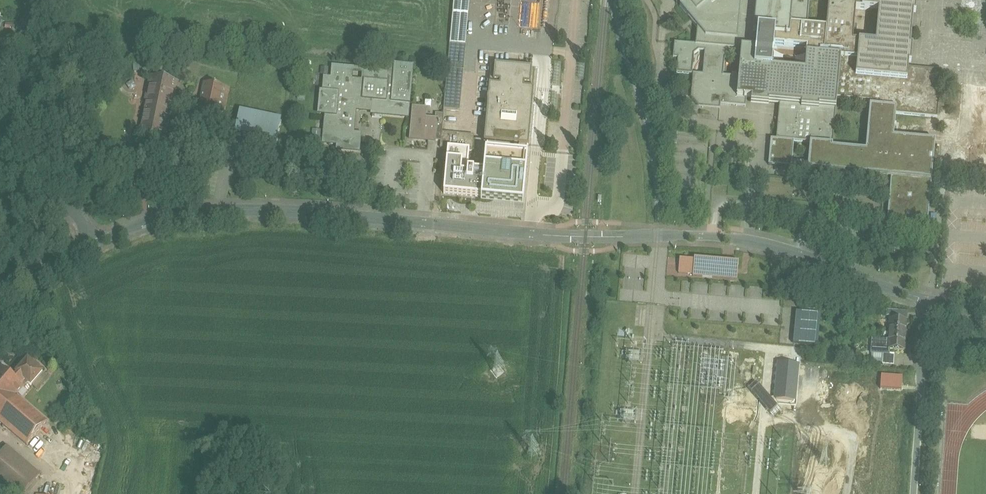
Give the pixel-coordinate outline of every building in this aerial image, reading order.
[(450,44),(466,45),(470,0),(454,0),(450,44)] [(828,0),(757,0),(757,1),(752,0),(683,0),(687,5),(681,10),(698,31),(697,48),(691,48),(691,47),(676,45),(674,60),(679,61),(677,74),(693,76),(695,58),(700,54),(706,54),(704,76),(695,76),(693,101),(700,109),(722,111),(722,106),(746,108),(747,100),(752,100),(752,104),(769,106),(769,104),(780,105),(777,140),(794,142),(810,143),(811,143),(812,139),(815,140),(815,143),(833,145),(837,98),(840,58),(823,57),(828,0)] [(823,57),(840,58),(837,98),(870,101),(866,151),(833,148),(833,145),(815,143),(815,140),(812,139),(811,143),(810,143),(809,163),(808,169),(891,176),(932,180),(935,141),(894,137),(896,114),(938,118),(942,71),(908,68),(909,64),(911,64),(913,47),(910,47),(913,14),(915,15),(917,0),(828,0),(823,57)] [(35,28),(22,25),(21,32),(34,34),(35,28)] [(18,31),(11,29),(8,36),(16,39),(18,31)] [(32,35),(20,33),(18,42),(31,44),(32,35)] [(466,45),(450,44),(448,69),(464,70),(466,45)] [(145,60),(134,60),(134,71),(145,71),(145,60)] [(533,69),(495,65),(495,66),(487,153),(485,168),(479,168),(479,167),(479,166),(479,164),(478,163),(478,162),(477,161),(475,159),(473,158),(470,158),(470,152),(449,149),(447,172),(446,172),(444,194),(524,201),(528,157),(527,157),(528,147),(529,147),(534,89),(533,89),(535,70),(533,70),(533,69)] [(389,73),(335,68),(334,80),(327,80),(326,90),(328,90),(328,94),(323,94),(321,114),(328,114),(325,143),(339,144),(339,149),(358,151),(360,136),(354,135),(356,110),(383,112),(383,114),(407,117),(408,107),(406,106),(406,102),(409,102),(412,68),(390,66),(389,73)] [(464,70),(448,69),(444,109),(460,110),(464,70)] [(170,78),(161,76),(160,78),(151,76),(149,86),(151,86),(141,134),(165,139),(175,91),(177,91),(179,82),(169,80),(170,78)] [(226,88),(205,83),(196,125),(217,130),(226,88)] [(435,121),(423,120),(424,111),(414,110),(413,130),(415,130),(414,140),(429,141),(429,136),(434,136),(435,121)] [(281,120),(241,112),(236,134),(276,142),(281,120)] [(444,115),(436,114),(435,121),(434,136),(433,141),(441,142),(442,133),(444,115)] [(474,136),(442,133),(441,142),(441,148),(449,149),(470,152),(473,152),(474,136)] [(794,142),(777,140),(771,140),(769,166),(792,168),(793,161),(794,142)] [(932,180),(891,176),(887,220),(928,224),(932,180)] [(693,259),(679,258),(678,273),(692,274),(692,276),(737,279),(738,260),(693,257),(693,259)] [(820,315),(797,312),(794,342),(817,344),(820,315)] [(907,321),(891,320),(889,335),(906,336),(907,321)] [(906,336),(889,335),(889,342),(888,350),(890,350),(905,351),(906,336)] [(889,342),(873,340),(872,353),(883,354),(890,354),(890,350),(888,350),(889,342)] [(890,354),(883,354),(883,365),(894,366),(895,354),(890,354)] [(0,365),(0,421),(27,445),(48,421),(17,395),(28,382),(32,386),(43,372),(28,359),(24,365),(22,365),(18,369),(19,370),(17,373),(14,377),(0,365)] [(903,377),(881,376),(880,389),(902,391),(903,377)] [(0,454),(0,485),(10,493),(24,493),(41,475),(7,446),(0,454)]
